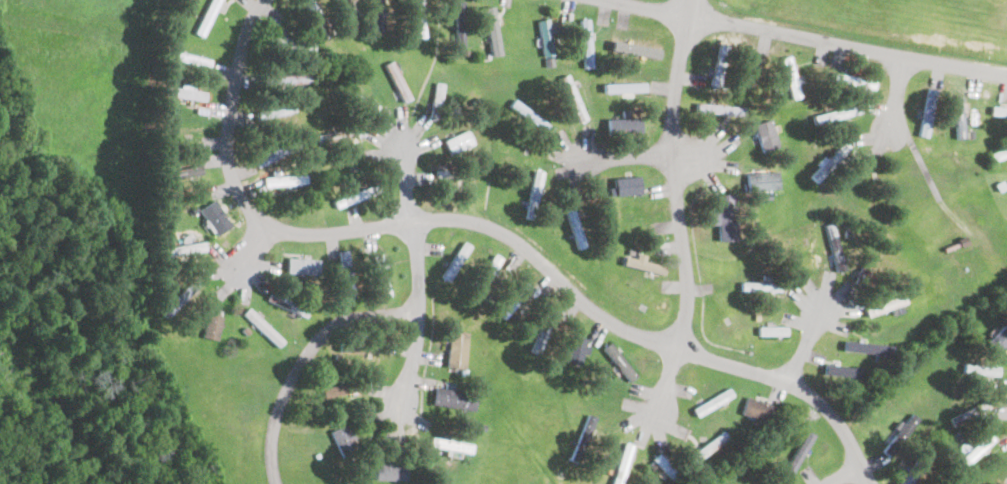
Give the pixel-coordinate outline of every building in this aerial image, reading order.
[(194,32),(201,35),(218,0),(210,0),(194,32)] [(312,17),(319,13),(313,0),(304,0),(312,17)] [(353,23),(346,0),(334,0),(341,27),(353,23)] [(371,33),(384,32),(382,0),(370,0),(371,33)] [(421,0),(412,0),(414,38),(423,37),(421,0)] [(462,1),(453,1),(453,49),(462,49),(462,1)] [(486,7),(489,50),(497,49),(494,6),(486,7)] [(550,55),(548,19),(538,20),(541,55),(550,55)] [(580,67),(590,67),(589,19),(580,19),(580,67)] [(168,61),(209,66),(210,58),(169,52),(168,61)] [(725,54),(719,53),(710,83),(716,85),(725,54)] [(797,98),(791,56),(782,57),(789,99),(797,98)] [(386,63),(401,102),(410,98),(394,59),(386,63)] [(871,90),(874,82),(835,71),(832,79),(871,90)] [(586,118),(566,74),(558,78),(577,122),(586,118)] [(307,75),(265,75),(265,83),(307,83),(307,75)] [(440,118),(444,83),(434,82),(430,117),(440,118)] [(603,83),(603,92),(645,92),(645,83),(603,83)] [(165,87),(164,97),(205,100),(206,90),(165,87)] [(917,136),(927,137),(935,89),(926,88),(917,136)] [(962,138),(962,96),(952,96),(952,138),(962,138)] [(508,107),(547,133),(552,126),(513,100),(508,107)] [(859,104),(812,115),(814,124),(861,112),(859,104)] [(743,115),(743,105),(695,105),(695,115),(743,115)] [(1006,117),(1006,108),(991,106),(990,115),(1006,117)] [(640,134),(640,118),(607,118),(607,134),(640,134)] [(761,152),(778,147),(770,120),(754,124),(761,152)] [(444,140),(450,154),(474,143),(468,129),(444,140)] [(809,176),(815,182),(850,148),(843,142),(809,176)] [(292,153),(288,144),(256,158),(260,167),(292,153)] [(992,161),(1006,156),(1006,144),(987,151),(992,161)] [(542,171),(533,169),(524,217),(533,219),(542,171)] [(778,171),(747,172),(748,190),(779,189),(778,171)] [(306,182),(304,172),(262,180),(264,189),(306,182)] [(640,194),(640,177),(614,177),(614,195),(640,194)] [(369,195),(365,186),(331,200),(335,209),(369,195)] [(198,210),(215,236),(230,226),(213,200),(198,210)] [(736,239),(736,202),(719,202),(719,239),(736,239)] [(566,204),(575,248),(584,247),(574,203),(566,204)] [(825,225),(836,271),(845,269),(834,223),(825,225)] [(470,245),(462,240),(438,281),(445,286),(470,245)] [(203,252),(203,243),(159,248),(160,256),(203,252)] [(347,250),(338,251),(343,299),(352,298),(347,250)] [(387,296),(381,255),(370,256),(376,297),(387,296)] [(663,273),(664,264),(623,257),(621,266),(663,273)] [(286,273),(317,274),(317,259),(286,259),(286,273)] [(159,311),(167,318),(200,285),(192,278),(159,311)] [(496,313),(504,319),(530,287),(523,281),(496,313)] [(780,291),(780,282),(740,282),(740,291),(780,291)] [(307,310),(269,292),(266,299),(304,317),(307,310)] [(865,310),(868,316),(900,301),(897,296),(865,310)] [(558,310),(548,306),(529,350),(540,355),(558,310)] [(241,314),(276,347),(282,341),(247,308),(241,314)] [(208,312),(201,337),(218,340),(223,314),(208,312)] [(995,353),(1006,342),(1006,322),(985,342),(995,353)] [(786,335),(786,327),(757,327),(757,335),(786,335)] [(464,369),(467,332),(447,330),(444,368),(464,369)] [(586,353),(589,339),(572,335),(566,360),(581,364),(583,353),(586,353)] [(893,354),(894,344),(844,341),(844,351),(893,354)] [(636,373),(607,344),(600,350),(629,379),(636,373)] [(861,365),(825,363),(825,375),(861,376),(861,365)] [(997,365),(962,363),(962,373),(997,375),(997,365)] [(321,399),(346,398),(345,384),(321,386),(321,399)] [(462,409),(466,393),(435,386),(431,403),(462,409)] [(691,409),(695,417),(732,395),(727,387),(691,409)] [(740,412),(767,422),(773,406),(746,396),(740,412)] [(948,419),(953,428),(988,409),(982,400),(948,419)] [(883,452),(890,456),(918,416),(911,412),(883,452)] [(596,417),(587,413),(571,457),(579,461),(596,417)] [(357,450),(346,423),(329,430),(340,457),(357,450)] [(813,435),(806,431),(781,472),(788,476),(813,435)] [(971,447),(964,440),(951,453),(965,467),(993,439),(986,431),(971,447)] [(727,440),(722,432),(691,452),(696,459),(727,440)] [(429,435),(428,446),(471,453),(474,443),(429,435)] [(624,442),(610,483),(619,483),(632,445),(624,442)] [(674,479),(679,473),(656,454),(650,461),(674,479)] [(406,462),(373,462),(373,479),(406,479),(406,462)]
